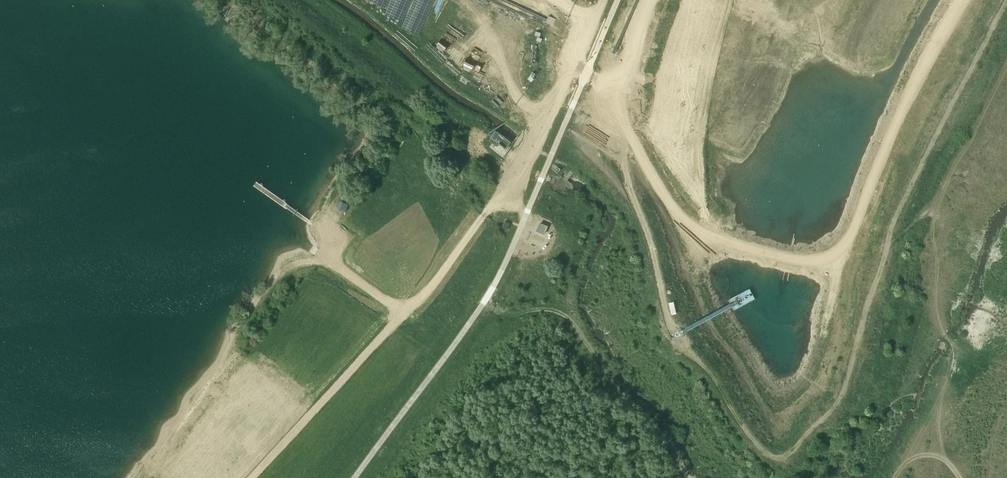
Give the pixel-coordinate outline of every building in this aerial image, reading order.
[(553,26),(557,19),(550,16),(547,22),(553,26)] [(507,146),(510,143),(495,131),(488,140),(496,147),(500,141),(507,146)] [(346,213),(348,205),(340,202),(338,210),(346,213)] [(510,224),(505,221),(502,228),(507,230),(510,224)] [(674,315),(681,313),(677,301),(671,302),(674,315)]
